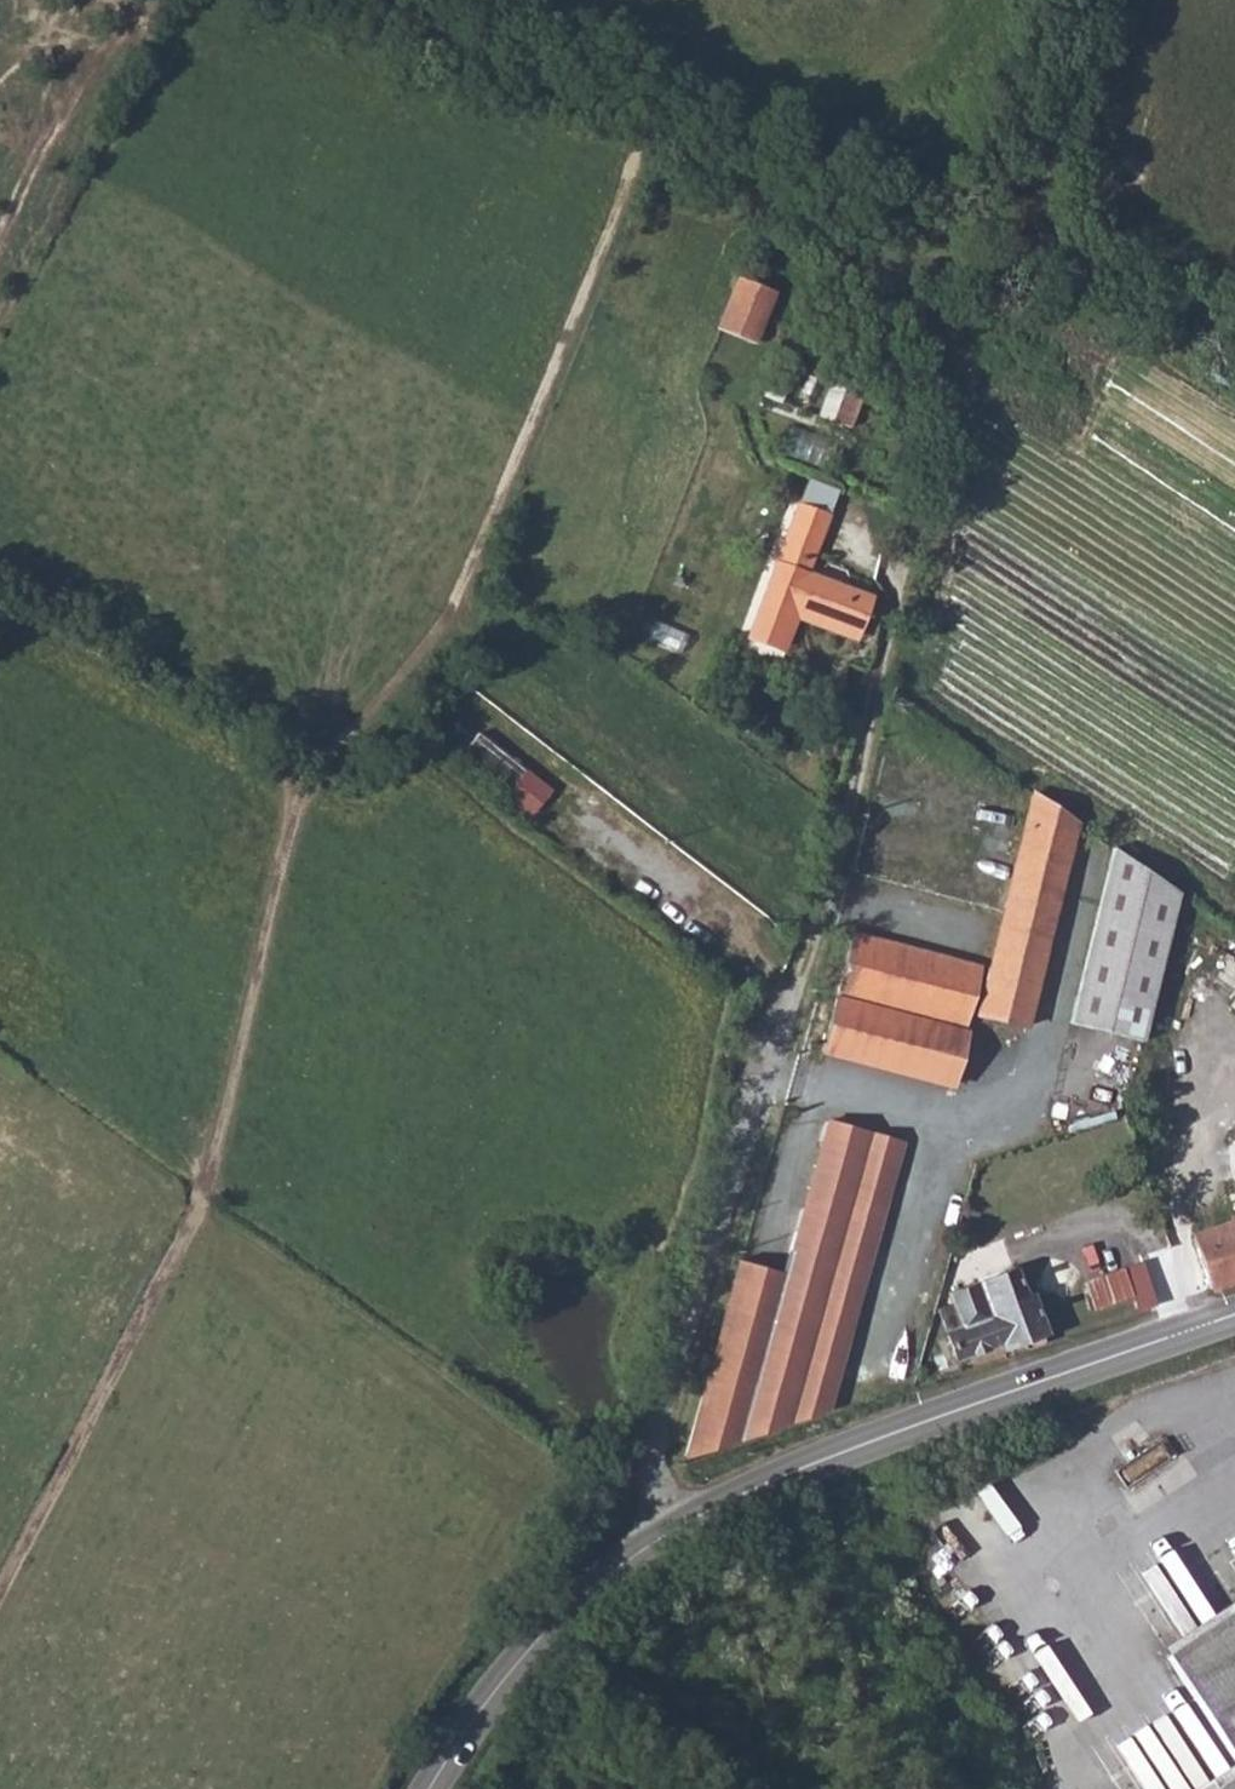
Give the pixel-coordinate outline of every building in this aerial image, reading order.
[(761,341),(779,287),(737,273),(719,327),(761,341)] [(830,379),(822,416),(855,423),(864,387),(830,379)] [(785,448),(826,465),(837,440),(795,423),(785,448)] [(799,495),(745,648),(767,656),(782,608),(850,637),(867,593),(806,566),(831,508),(799,495)] [(1034,790),(974,1015),(1022,1029),(1077,821),(1034,790)] [(1000,818),(987,858),(1010,865),(1023,825),(1000,818)] [(1070,1023),(1141,1042),(1178,890),(1116,847),(1070,1023)] [(851,932),(835,992),(959,1025),(977,965),(851,932)] [(832,998),(820,1049),(950,1082),(963,1032),(832,998)] [(735,1261),(683,1453),(833,1407),(904,1145),(821,1122),(776,1271),(735,1261)] [(1190,1235),(1209,1288),(1234,1279),(1234,1219),(1190,1235)] [(1079,1283),(1090,1313),(1131,1298),(1121,1268),(1079,1283)] [(949,1309),(939,1314),(956,1361),(999,1345),(1002,1348),(1021,1340),(1025,1347),(1041,1341),(1038,1333),(1045,1330),(1031,1290),(1025,1292),(1014,1269),(944,1295),(949,1309)] [(1162,1650),(1234,1763),(1234,1604),(1162,1650)] [(1207,1788),(1234,1788),(1234,1772),(1207,1788)]
